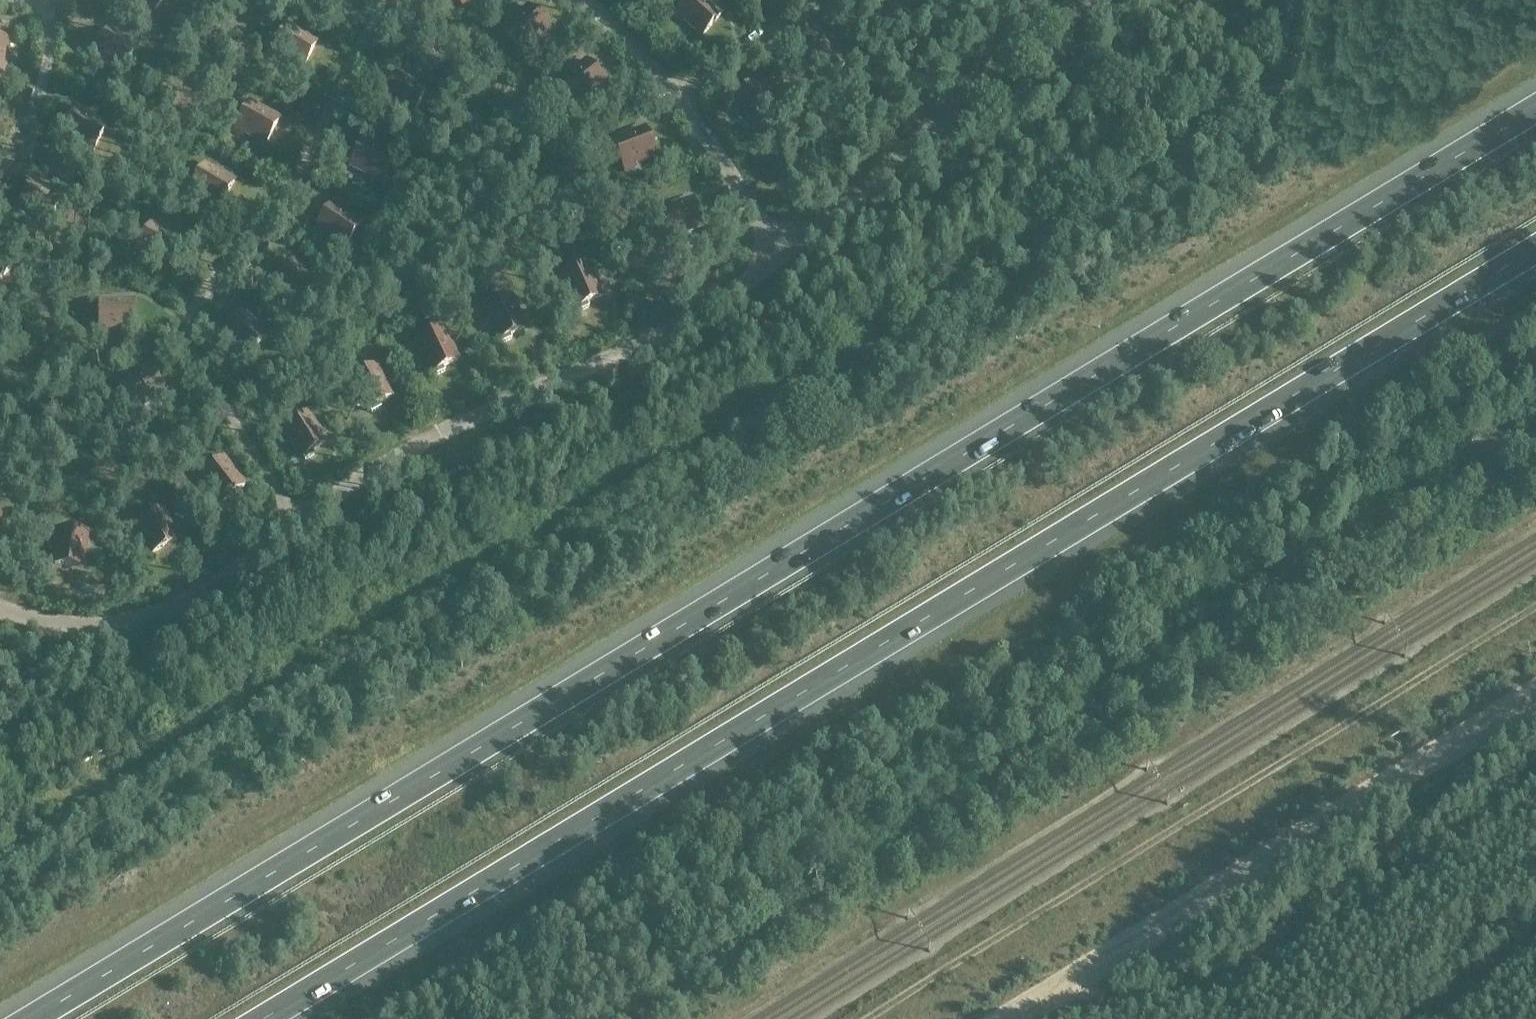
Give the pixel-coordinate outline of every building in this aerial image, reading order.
[(156,9),(164,0),(146,0),(156,9)] [(703,37),(722,16),(719,14),(719,11),(714,6),(711,7),(704,0),(690,0),(674,18),(681,24),(684,20),(703,37)] [(530,46),(548,29),(529,8),(527,10),(524,10),(519,15),(519,18),(504,31),(526,56),(533,50),(530,46)] [(282,56),(304,68),(318,44),(315,42),(314,39),(308,36),(305,37),(287,27),(271,56),(280,61),(282,56)] [(128,44),(106,32),(93,56),(95,58),(96,61),(102,64),(105,63),(123,73),(139,44),(131,39),(128,44)] [(8,40),(0,39),(0,74),(10,75),(11,65),(5,65),(8,40)] [(586,100),(605,85),(588,62),(586,64),(583,64),(577,68),(577,71),(561,83),(581,110),(589,104),(586,100)] [(396,75),(383,100),(405,112),(402,116),(411,121),(427,91),(409,82),(408,79),(402,76),(399,77),(396,75)] [(754,82),(735,103),(753,120),(750,124),(757,130),(779,106),(764,92),(764,89),(759,84),(756,85),(754,82)] [(245,133),(266,145),(280,121),(277,119),(276,116),(270,113),(268,114),(250,104),(234,133),(242,138),(245,133)] [(99,123),(77,111),(63,135),(66,137),(67,140),(73,143),(76,142),(93,152),(110,123),(101,118),(99,123)] [(633,165),(657,156),(646,130),(643,131),(641,130),(634,132),(633,135),(614,142),(626,173),(635,170),(633,165)] [(364,142),(351,167),(374,178),(372,183),(380,187),(395,157),(376,148),(375,145),(369,142),(367,143),(364,142)] [(199,195),(221,207),(235,183),(232,181),(231,178),(225,175),(222,176),(205,165),(188,195),(197,199),(199,195)] [(54,194),(32,182),(19,207),(22,208),(22,211),(28,214),(31,213),(49,223),(65,194),(56,189),(54,194)] [(679,235),(702,228),(694,201),(691,202),(688,201),(682,203),(680,205),(661,212),(671,243),(680,240),(679,235)] [(332,205),(317,229),(337,243),(335,247),(343,252),(361,224),(344,213),(343,210),(338,207),(335,207),(332,205)] [(147,254),(168,267),(182,242),(179,240),(179,238),(173,234),(170,235),(152,225),(136,254),(144,259),(147,254)] [(0,255),(0,281),(17,264),(10,257),(6,261),(0,255)] [(292,262),(273,283),(291,300),(288,304),(295,310),(317,285),(302,272),(302,269),(297,264),(294,265),(292,262)] [(567,286),(578,308),(603,295),(602,292),(603,289),(600,283),(597,282),(588,264),(558,279),(562,288),(567,286)] [(490,318),(500,341),(526,330),(525,327),(526,324),(523,318),(520,317),(512,298),(482,311),(485,320),(490,318)] [(110,330),(135,330),(135,302),(131,302),(129,300),(122,300),(120,302),(100,302),(100,336),(110,336),(110,330)] [(243,313),(223,333),(241,351),(237,354),(244,361),(268,337),(253,323),(253,320),(248,316),(245,316),(243,313)] [(422,351),(433,374),(459,361),(457,358),(458,356),(455,350),(452,349),(444,330),(413,345),(418,353),(422,351)] [(353,392),(369,411),(390,392),(388,390),(388,387),(384,382),(381,382),(368,366),(343,389),(349,396),(353,392)] [(143,406),(165,395),(152,370),(149,372),(146,371),(140,374),(139,377),(121,386),(137,416),(145,411),(143,406)] [(290,437),(303,458),(327,443),(325,441),(325,438),(322,432),(319,431),(308,414),(280,432),(285,440),(290,437)] [(208,484),(223,504),(245,487),(243,484),(244,481),(239,476),(237,475),(224,459),(198,480),(204,487),(208,484)] [(142,532),(153,554),(178,541),(177,538),(177,535),(174,529),(171,528),(162,510),(132,526),(137,534),(142,532)] [(58,540),(56,565),(83,568),(84,564),(86,563),(87,556),(85,554),(87,534),(54,530),(53,539),(58,540)]
